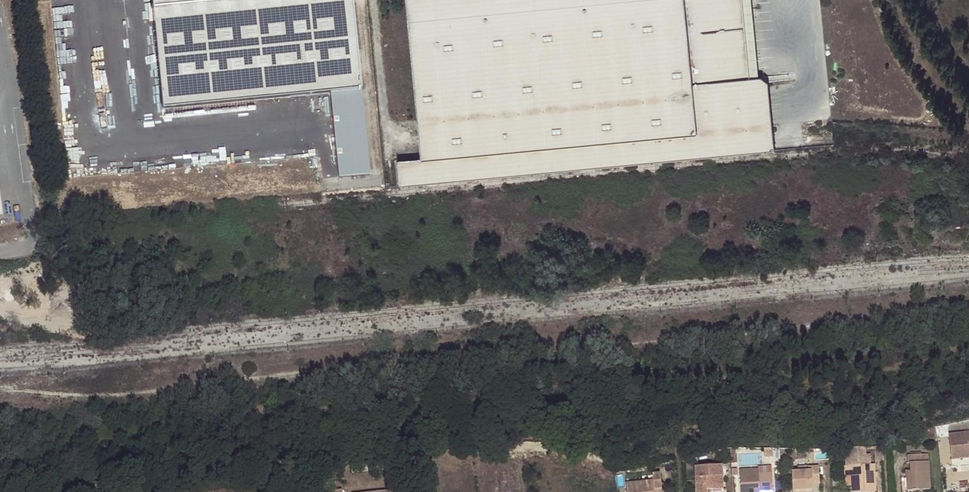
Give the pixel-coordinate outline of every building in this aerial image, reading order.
[(330,93),(338,178),(369,175),(361,91),(352,0),(151,0),(161,109),(323,94),(330,93)] [(425,161),(400,163),(401,185),(775,150),(772,127),(759,128),(755,88),(769,87),(768,77),(762,77),(754,78),(747,0),(410,0),(425,161)] [(762,77),(754,0),(747,0),(754,78),(762,77)] [(772,127),(769,87),(755,88),(759,128),(772,127)] [(950,435),(952,460),(968,458),(968,433),(950,435)] [(883,461),(882,446),(874,446),(875,462),(883,461)] [(921,454),(921,447),(906,448),(907,463),(910,463),(910,471),(911,475),(906,475),(907,491),(930,489),(927,454),(921,454)] [(844,448),(845,466),(851,466),(852,476),(853,491),(868,491),(875,491),(874,464),(863,465),(862,455),(858,455),(854,456),(854,448),(844,448)] [(689,457),(681,458),(681,465),(691,464),(689,457)] [(722,465),(694,467),(695,491),(706,491),(723,490),(722,465)] [(818,466),(800,467),(800,471),(797,471),(791,471),(792,491),(812,490),(812,484),(819,484),(818,466)] [(851,466),(845,466),(843,466),(844,476),(852,476),(851,466)] [(758,470),(740,471),(741,491),(748,491),(748,489),(753,489),(758,489),(758,491),(772,491),(772,474),(758,475),(758,470)] [(654,490),(662,489),(660,473),(652,473),(653,480),(625,483),(626,491),(654,491),(654,490)] [(324,482),(325,490),(323,490),(324,491),(342,491),(342,488),(341,489),(340,481),(324,482)]
